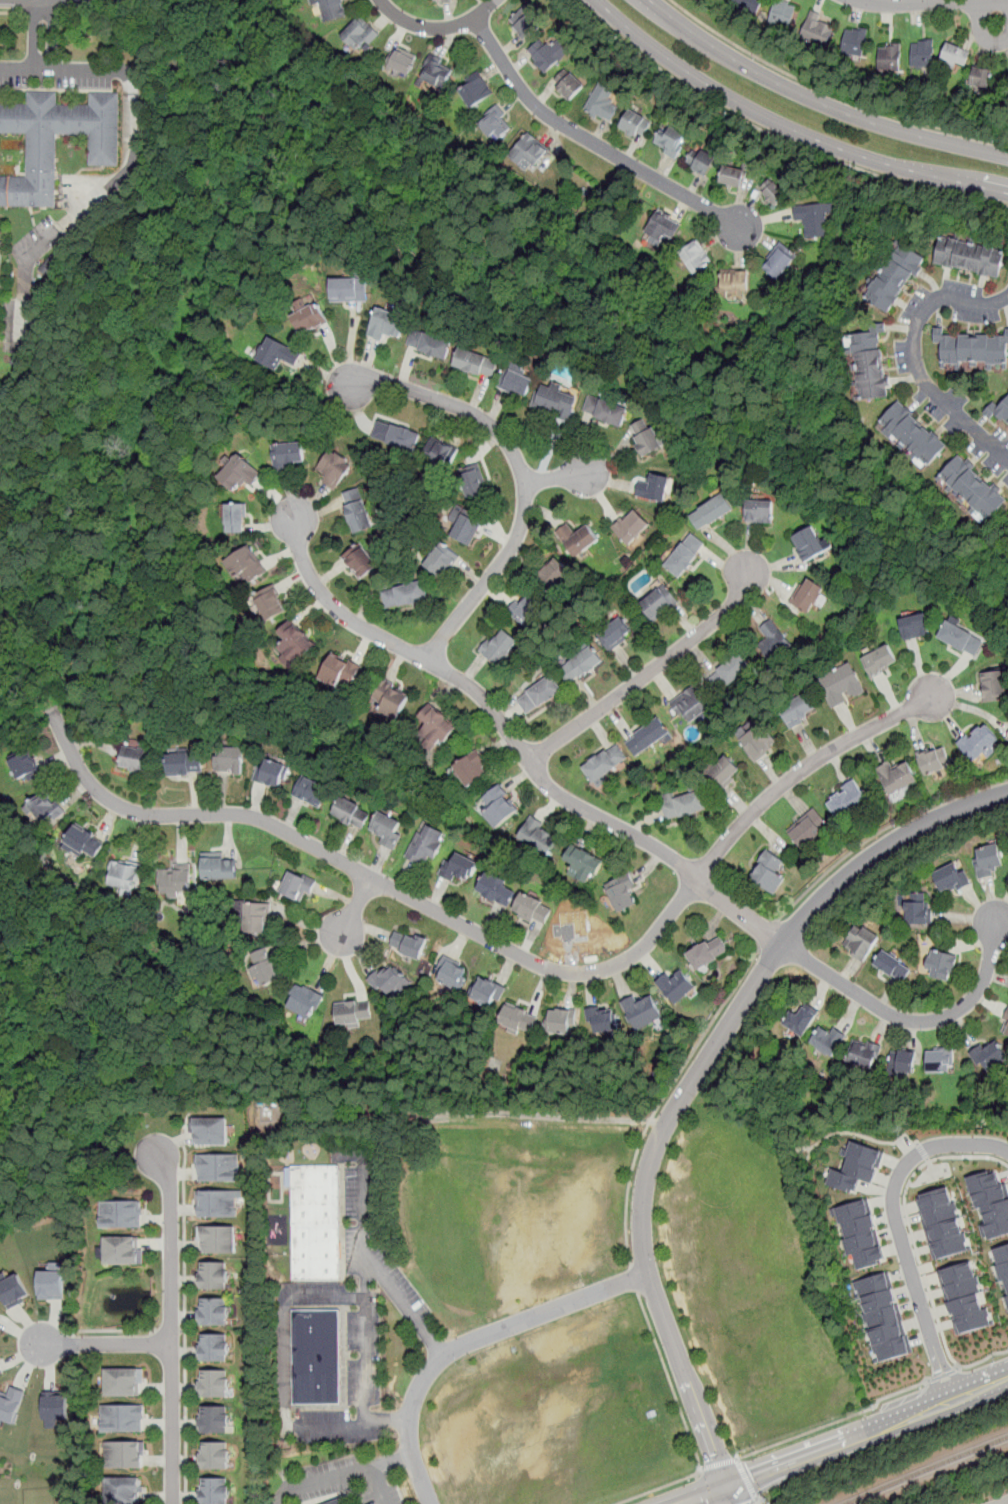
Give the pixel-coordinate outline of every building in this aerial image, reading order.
[(349,0),(317,0),(323,22),(347,15),(343,2),(349,0)] [(757,11),(762,0),(731,0),(757,11)] [(797,4),(786,0),(774,0),(767,22),(789,29),(797,4)] [(524,40),(541,24),(524,6),(507,21),(524,40)] [(800,37),(826,47),(835,21),(810,11),(800,37)] [(340,35),(357,50),(366,40),(369,43),(381,33),(360,14),(340,35)] [(840,51),(863,56),(868,30),(845,25),(840,51)] [(544,73),(567,55),(551,34),(528,52),(544,73)] [(933,66),(933,39),(911,39),(911,66),(933,66)] [(963,68),(971,50),(948,41),(940,58),(963,68)] [(879,71),(899,71),(899,42),(879,42),(879,71)] [(409,75),(417,55),(393,45),(385,65),(409,75)] [(443,65),(445,61),(434,53),(420,73),(442,88),(453,72),(443,65)] [(968,88),(987,94),(994,70),(975,65),(968,88)] [(553,85),(570,100),(584,84),(566,69),(553,85)] [(472,108),(494,92),(481,74),(459,90),(472,108)] [(615,90),(599,81),(585,108),(610,121),(619,104),(610,100),(615,90)] [(55,206),(56,134),(89,134),(89,164),(118,165),(119,92),(90,92),(90,104),(57,103),(57,91),(28,91),(28,103),(0,103),(0,132),(27,133),(27,176),(0,176),(0,205),(55,206)] [(478,120),(495,141),(514,124),(497,104),(478,120)] [(652,120),(629,107),(618,127),(642,140),(652,120)] [(673,158),(688,137),(667,122),(652,143),(673,158)] [(547,148),(529,131),(509,153),(527,170),(547,148)] [(706,176),(717,157),(696,145),(685,164),(706,176)] [(741,187),(746,169),(724,163),(719,181),(741,187)] [(777,207),(789,195),(770,177),(758,189),(777,207)] [(806,237),(829,235),(827,212),(833,212),(833,201),(794,204),(795,221),(805,220),(806,237)] [(645,231),(667,245),(680,224),(658,211),(645,231)] [(1000,277),(1006,248),(941,234),(935,263),(1000,277)] [(712,262),(698,239),(679,251),(693,273),(712,262)] [(761,266),(778,279),(797,254),(781,241),(761,266)] [(917,278),(929,257),(898,241),(866,300),(890,313),(911,274),(917,278)] [(748,296),(748,268),(722,268),(722,296),(748,296)] [(331,277),(331,301),(367,301),(367,277),(331,277)] [(304,336),(329,319),(316,301),(292,317),(304,336)] [(401,337),(408,317),(377,306),(367,335),(387,342),(390,333),(401,337)] [(446,361),(453,341),(414,326),(406,346),(446,361)] [(961,368),(961,364),(1007,364),(1007,344),(1007,327),(1005,327),(1005,334),(945,334),(945,326),(934,326),(934,342),(942,342),(942,368),(961,368)] [(859,400),(889,396),(880,333),(885,332),(884,327),(849,332),(859,400)] [(278,370),(283,362),(294,368),(303,352),(270,334),(257,358),(278,370)] [(499,358),(459,346),(452,367),(493,379),(499,358)] [(526,397),(534,377),(506,366),(498,386),(526,397)] [(531,405),(568,420),(579,395),(542,379),(531,405)] [(629,407),(589,392),(582,412),(622,427),(629,407)] [(1007,424),(1007,397),(1000,406),(993,401),(983,412),(991,418),(996,413),(1007,424)] [(949,443),(896,399),(875,424),(928,468),(949,443)] [(647,415),(627,428),(645,456),(665,443),(647,415)] [(372,437),(415,452),(422,432),(379,417),(372,437)] [(452,467),(459,446),(431,436),(423,457),(452,467)] [(275,442),(274,469),(295,470),(295,461),(304,462),(305,443),(275,442)] [(318,478),(334,491),(355,465),(336,449),(322,465),(326,468),(318,478)] [(245,481),(252,487),(264,472),(240,452),(219,478),(236,492),(245,481)] [(985,525),(1007,498),(1007,494),(958,453),(939,476),(973,505),(968,511),(985,525)] [(459,469),(467,498),(487,493),(479,463),(459,469)] [(665,502),(671,475),(650,471),(648,481),(638,479),(635,496),(665,502)] [(374,528),(362,489),(342,495),(355,534),(374,528)] [(689,513),(701,531),(735,509),(724,491),(689,513)] [(747,522),(774,522),(774,499),(747,499),(747,522)] [(226,503),(226,532),(247,532),(247,503),(226,503)] [(445,534),(470,545),(483,515),(457,504),(445,534)] [(632,548),(652,526),(633,509),(613,531),(632,548)] [(816,523),(792,535),(805,562),(829,550),(816,523)] [(574,534),(568,525),(557,534),(575,560),(600,542),(588,524),(574,534)] [(665,568),(682,579),(707,544),(690,532),(665,568)] [(461,556),(443,540),(423,564),(442,580),(461,556)] [(341,556),(361,581),(380,566),(360,541),(341,556)] [(267,576),(254,546),(227,557),(239,587),(267,576)] [(538,576),(556,591),(572,572),(554,557),(538,576)] [(790,602),(809,614),(825,586),(805,575),(790,602)] [(382,590),(386,610),(429,602),(425,582),(382,590)] [(678,602),(665,585),(639,605),(652,623),(678,602)] [(253,597),(266,623),(289,613),(276,586),(253,597)] [(531,628),(545,602),(524,591),(510,616),(531,628)] [(905,641),(931,633),(925,611),(898,619),(905,641)] [(635,634),(623,616),(598,633),(610,651),(635,634)] [(772,662),(794,645),(771,617),(757,629),(766,640),(758,646),(772,662)] [(986,639),(948,618),(937,636),(975,658),(986,639)] [(278,647),(298,665),(317,645),(291,620),(278,634),(285,640),(278,647)] [(519,642),(501,627),(481,651),(499,666),(519,642)] [(604,660),(591,644),(560,670),(573,686),(604,660)] [(890,644),(862,657),(872,678),(900,664),(890,644)] [(363,664),(332,650),(319,679),(339,688),(342,681),(353,686),(363,664)] [(720,692),(753,667),(741,650),(708,675),(720,692)] [(833,708),(867,692),(853,663),(819,679),(833,708)] [(980,671),(984,702),(1007,699),(1003,668),(980,671)] [(517,697),(526,714),(563,693),(554,676),(517,697)] [(398,721),(411,693),(379,679),(367,707),(398,721)] [(671,702),(689,725),(711,707),(692,685),(671,702)] [(791,730),(820,713),(808,693),(780,710),(791,730)] [(416,738),(435,755),(458,728),(431,704),(419,717),(428,724),(416,738)] [(671,733),(659,716),(624,740),(636,758),(671,733)] [(973,762),(1000,740),(985,721),(957,743),(973,762)] [(740,744),(758,763),(780,742),(761,723),(740,744)] [(582,767),(597,786),(630,759),(616,741),(582,767)] [(952,765),(943,744),(917,755),(926,776),(952,765)] [(121,769),(152,771),(153,748),(122,746),(121,769)] [(244,772),(244,747),(215,747),(215,772),(244,772)] [(453,766),(467,787),(491,770),(477,749),(453,766)] [(32,751),(9,761),(18,782),(42,772),(32,751)] [(168,775),(202,775),(202,752),(168,752),(168,775)] [(706,776),(724,791),(742,770),(724,755),(706,776)] [(289,764),(260,756),(254,780),(283,788),(289,764)] [(890,796),(919,781),(907,757),(878,772),(890,796)] [(330,789),(304,774),(293,794),(319,808),(330,789)] [(841,820),(868,799),(854,779),(826,800),(841,820)] [(498,830),(521,813),(500,785),(478,802),(498,830)] [(65,811),(48,789),(27,806),(45,828),(65,811)] [(668,821),(708,809),(702,789),(662,801),(668,821)] [(331,815),(362,831),(372,812),(342,795),(331,815)] [(830,826),(815,807),(787,830),(802,848),(830,826)] [(404,826),(380,812),(369,831),(393,846),(404,826)] [(561,835),(531,816),(517,837),(548,856),(561,835)] [(96,857),(107,841),(78,821),(63,844),(83,857),(88,851),(96,857)] [(425,821),(407,856),(421,865),(424,858),(428,861),(430,856),(435,859),(447,833),(425,821)] [(569,874),(591,885),(604,860),(572,844),(564,860),(573,865),(569,874)] [(979,878),(1005,869),(997,844),(970,853),(979,878)] [(785,859),(766,848),(749,878),(776,894),(785,877),(778,872),(785,859)] [(459,875),(471,880),(479,861),(459,853),(455,861),(447,858),(439,875),(456,883),(459,875)] [(237,857),(203,857),(203,878),(237,878),(237,857)] [(109,886),(136,889),(140,863),(113,859),(109,886)] [(944,896),(972,883),(960,859),(932,873),(944,896)] [(191,894),(192,866),(160,865),(159,893),(191,894)] [(304,892),(311,895),(318,880),(290,869),(280,892),(300,901),(304,892)] [(476,892),(509,907),(518,885),(486,871),(476,892)] [(604,884),(617,913),(641,902),(628,874),(604,884)] [(513,908),(543,926),(554,907),(524,890),(513,908)] [(907,924),(930,924),(930,893),(907,893),(907,924)] [(243,903),(243,934),(269,934),(269,903),(243,903)] [(842,948),(865,961),(880,936),(857,922),(842,948)] [(390,950),(421,959),(428,939),(396,929),(390,950)] [(687,952),(695,970),(730,953),(721,936),(687,952)] [(282,978),(269,948),(249,957),(262,987),(282,978)] [(924,974),(951,981),(957,954),(930,948),(924,974)] [(874,964),(903,983),(913,968),(884,949),(874,964)] [(435,981),(460,992),(469,970),(445,959),(435,981)] [(390,999),(409,980),(391,962),(372,981),(390,999)] [(673,1004),(696,989),(682,969),(674,974),(672,971),(657,981),(673,1004)] [(494,1010),(506,988),(481,974),(469,996),(494,1010)] [(311,1021),(325,996),(298,982),(285,1007),(311,1021)] [(662,1017),(650,991),(623,1004),(634,1030),(662,1017)] [(336,1027),(360,1027),(360,1020),(371,1020),(371,1002),(336,1001),(336,1027)] [(820,1011),(806,1001),(800,1011),(794,1007),(783,1024),(803,1037),(820,1011)] [(530,1035),(539,1015),(508,1002),(500,1022),(530,1035)] [(575,1011),(549,1006),(545,1029),(571,1034),(575,1011)] [(618,1008),(588,1008),(588,1031),(618,1031),(618,1008)] [(997,1029),(1007,1035),(1007,1009),(997,1029)] [(821,1026),(809,1041),(831,1057),(848,1034),(833,1024),(828,1032),(821,1026)] [(881,1045),(854,1036),(846,1060),(874,1069),(881,1045)] [(1007,1059),(1007,1055),(995,1036),(969,1053),(984,1075),(1007,1059)] [(926,1047),(926,1072),(953,1072),(953,1047),(926,1047)] [(890,1072),(915,1072),(915,1050),(890,1050),(890,1072)] [(229,1117),(192,1117),(192,1144),(229,1144),(229,1117)] [(853,1142),(884,1152),(875,1184),(860,1178),(856,1192),(827,1183),(833,1168),(843,1172),(853,1142)] [(240,1154),(198,1154),(198,1181),(240,1181),(240,1154)] [(292,1165),(292,1279),(341,1279),(341,1200),(344,1200),(344,1165),(292,1165)] [(988,1240),(1007,1234),(1007,1190),(1006,1184),(1002,1184),(996,1168),(968,1176),(988,1240)] [(918,1197),(936,1259),(970,1249),(951,1186),(918,1197)] [(237,1189),(198,1189),(198,1217),(237,1217),(237,1189)] [(836,1207),(849,1254),(854,1254),(858,1269),(884,1261),(867,1197),(836,1207)] [(101,1199),(101,1226),(142,1226),(142,1199),(101,1199)] [(235,1225),(198,1225),(198,1253),(235,1253),(235,1225)] [(140,1265),(140,1238),(104,1238),(104,1265),(140,1265)] [(1007,1305),(1007,1245),(993,1250),(1007,1305)] [(229,1288),(229,1260),(199,1260),(199,1288),(229,1288)] [(939,1270),(957,1335),(993,1325),(973,1260),(939,1270)] [(40,1269),(40,1298),(65,1299),(65,1269),(63,1269),(63,1262),(51,1262),(51,1270),(40,1269)] [(854,1281),(888,1271),(912,1352),(877,1362),(854,1281)] [(32,1297),(19,1272),(10,1277),(6,1272),(0,1275),(0,1287),(10,1307),(32,1297)] [(229,1325),(229,1296),(199,1296),(199,1325),(229,1325)] [(341,1404),(341,1310),(292,1310),(292,1404),(341,1404)] [(229,1333),(199,1333),(199,1361),(229,1361),(229,1333)] [(141,1369),(105,1369),(105,1397),(141,1397),(141,1369)] [(199,1398),(229,1398),(229,1369),(199,1369),(199,1398)] [(3,1419),(0,1426),(0,1390),(6,1392),(9,1384),(26,1391),(15,1424),(3,1419)] [(44,1390),(45,1427),(58,1427),(57,1419),(68,1419),(67,1391),(44,1390)] [(103,1406),(103,1432),(144,1432),(144,1406),(103,1406)] [(230,1406),(199,1406),(199,1433),(230,1433),(230,1406)] [(229,1469),(229,1442),(200,1442),(200,1469),(229,1469)] [(143,1469),(143,1443),(105,1443),(105,1469),(143,1469)] [(105,1503),(140,1503),(140,1478),(105,1478),(105,1503)] [(228,1478),(200,1478),(200,1503),(228,1503),(228,1478)]
